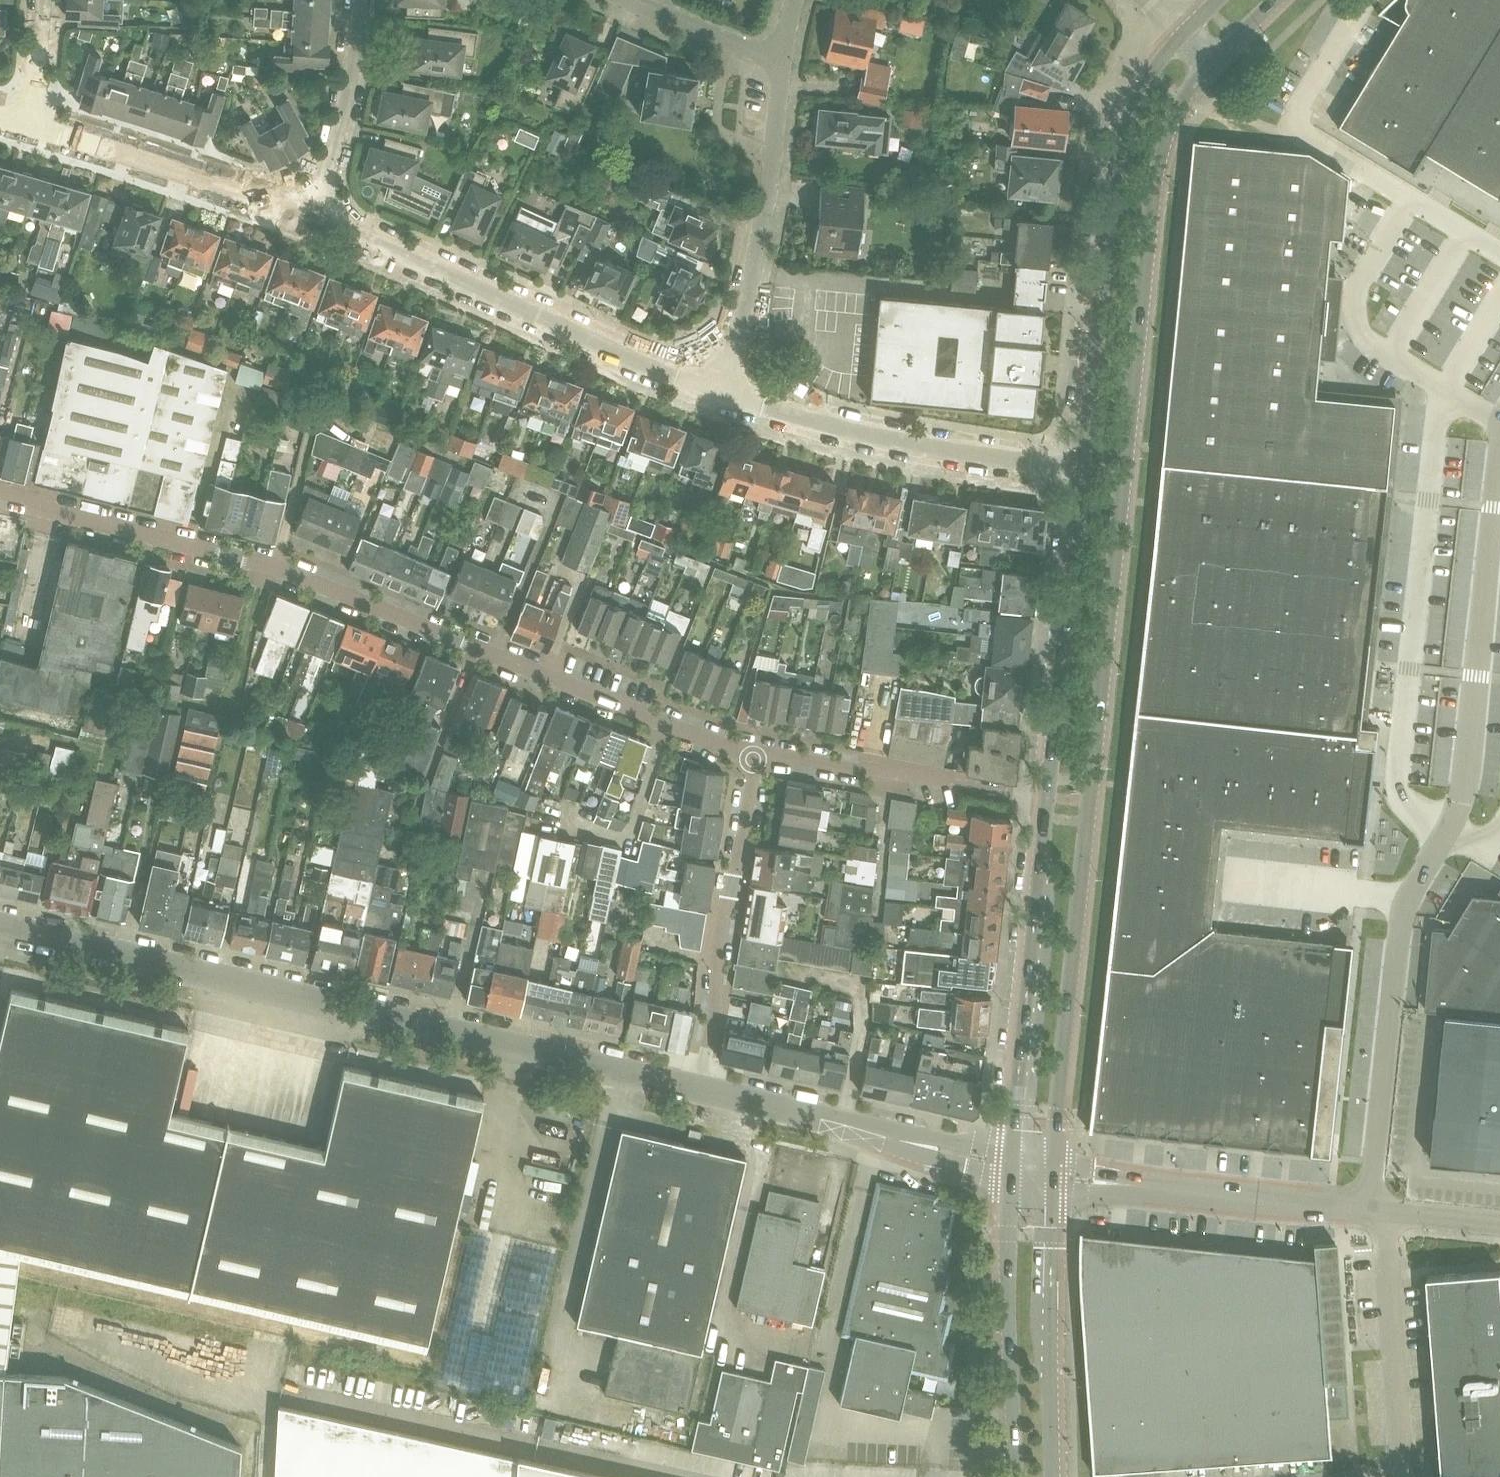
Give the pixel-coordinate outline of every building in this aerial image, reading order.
[(67,14),(68,16),(79,16),(79,22),(120,25),(120,12),(103,11),(104,0),(67,0),(67,14)] [(272,17),(328,21),(330,0),(295,0),(295,9),(272,8),(272,17)] [(395,2),(408,2),(408,14),(405,14),(405,16),(444,17),(444,16),(442,16),(443,0),(395,0),(395,2)] [(1403,2),(1403,5),(1404,8),(1406,10),(1406,11),(1337,125),(1412,171),(1423,152),(1499,24),(1499,0),(1404,0),(1403,2)] [(1067,4),(1048,38),(1077,53),(1083,42),(1080,40),(1084,32),(1092,19),(1067,4)] [(254,6),(254,16),(267,16),(267,6),(254,6)] [(837,7),(826,58),(866,66),(874,24),(882,26),(885,11),(863,6),(862,12),(837,7)] [(886,20),(898,23),(900,13),(888,10),(886,20)] [(522,11),(518,22),(527,26),(532,15),(522,11)] [(183,13),(182,26),(191,26),(192,13),(183,13)] [(254,17),(254,26),(266,26),(266,17),(254,17)] [(327,41),(328,21),(272,17),(271,25),(293,27),(293,39),(329,41),(327,41)] [(1423,152),(1497,198),(1499,193),(1499,24),(1423,152)] [(412,67),(459,73),(462,55),(475,57),(478,32),(428,26),(428,27),(431,27),(429,39),(416,37),(412,67)] [(93,32),(80,28),(77,36),(90,41),(93,32)] [(954,39),(967,44),(971,33),(957,29),(954,39)] [(154,31),(151,47),(168,50),(170,34),(154,31)] [(1077,53),(1048,38),(1038,32),(1026,54),(1016,49),(1007,65),(1004,71),(1043,83),(1048,75),(1050,71),(1067,81),(1067,80),(1068,80),(1075,68),(1078,70),(1085,58),(1077,53)] [(594,46),(566,33),(547,77),(564,84),(555,103),(577,114),(600,65),(599,64),(596,69),(585,64),(594,46)] [(225,38),(216,36),(215,43),(223,45),(225,38)] [(329,41),(293,39),(293,40),(294,40),(293,55),(276,54),(275,66),(315,69),(315,63),(325,64),(328,62),(329,41)] [(135,42),(130,57),(139,60),(144,45),(135,42)] [(689,124),(698,77),(662,71),(662,68),(665,68),(667,56),(640,44),(633,62),(653,66),(653,69),(649,69),(641,115),(689,124)] [(91,52),(79,90),(85,92),(81,102),(82,105),(103,111),(112,75),(111,77),(98,73),(103,56),(91,52)] [(612,89),(624,61),(608,54),(596,83),(612,89)] [(172,68),(181,71),(185,59),(176,56),(172,68)] [(125,79),(112,75),(103,111),(104,109),(123,115),(139,61),(131,58),(125,79)] [(193,61),(185,59),(181,71),(189,74),(193,61)] [(123,115),(144,122),(154,88),(142,85),(149,64),(139,61),(123,115)] [(233,63),(232,72),(245,74),(247,65),(233,63)] [(164,128),(180,74),(172,71),(166,92),(154,88),(144,122),(164,128)] [(1035,143),(1060,145),(1061,145),(1061,144),(1061,141),(1064,138),(1064,132),(1063,129),(1062,129),(1064,110),(1051,109),(1051,107),(1031,105),(1031,100),(1025,99),(1020,99),(1021,91),(1026,92),(1045,98),(1049,85),(1043,83),(1004,71),(1003,84),(1001,84),(992,106),(995,107),(1011,113),(1010,121),(1016,122),(1014,141),(1035,143)] [(183,136),(184,136),(195,101),(183,97),(190,76),(180,74),(164,128),(184,134),(183,136)] [(220,75),(216,87),(225,90),(229,77),(220,75)] [(283,75),(283,84),(292,85),(292,75),(283,75)] [(888,81),(866,76),(863,76),(858,101),(883,106),(888,81)] [(404,95),(384,90),(378,120),(424,130),(428,111),(441,114),(451,116),(456,92),(446,90),(401,80),(401,82),(406,83),(404,95)] [(209,131),(214,133),(226,95),(214,91),(209,107),(195,103),(196,101),(195,101),(184,136),(203,142),(206,141),(209,131)] [(497,92),(494,97),(495,101),(501,102),(503,97),(502,93),(497,92)] [(287,119),(274,126),(290,157),(309,146),(303,135),(308,132),(288,97),(278,103),(287,119)] [(837,140),(836,146),(885,151),(888,116),(864,114),(864,113),(857,112),(857,109),(841,107),(840,110),(821,108),(820,114),(817,114),(815,132),(818,133),(818,138),(837,140)] [(904,109),(903,125),(923,127),(925,110),(904,109)] [(271,168),(290,157),(274,126),(260,134),(251,118),(241,124),(260,158),(264,156),(271,168)] [(564,144),(567,136),(556,131),(553,139),(564,144)] [(533,133),(528,145),(534,148),(539,136),(533,133)] [(384,150),(371,146),(363,175),(381,180),(381,181),(390,184),(386,197),(429,217),(437,200),(409,187),(420,148),(422,148),(422,147),(385,136),(384,138),(387,138),(384,150)] [(548,150),(559,154),(564,144),(553,139),(548,150)] [(1348,177),(1315,157),(1307,151),(1193,140),(1169,382),(1314,396),(1326,276),(1330,237),(1342,238),(1348,177)] [(1039,211),(1049,212),(1053,212),(1055,192),(1059,190),(1059,182),(1056,179),(1057,173),(1058,163),(1058,160),(1058,159),(1059,158),(1060,145),(1035,143),(1034,153),(1016,151),(1016,146),(1014,145),(997,144),(995,170),(1012,171),(1010,193),(1041,195),(1039,211)] [(2,202),(12,169),(0,165),(0,210),(2,202)] [(499,196),(482,188),(488,176),(465,166),(446,208),(447,208),(450,203),(461,208),(452,227),(479,239),(499,196)] [(29,210),(39,176),(36,175),(34,174),(28,172),(25,172),(12,169),(2,202),(9,204),(29,210)] [(27,260),(40,264),(65,184),(52,180),(51,178),(45,177),(43,177),(39,176),(29,210),(41,214),(38,222),(40,226),(36,242),(32,245),(27,260)] [(669,201),(673,190),(652,181),(647,195),(657,199),(655,205),(661,208),(652,229),(692,247),(692,248),(703,252),(704,251),(707,253),(708,251),(716,246),(715,236),(715,234),(714,234),(717,226),(716,221),(669,201)] [(53,269),(67,221),(82,226),(92,191),(88,190),(87,188),(81,187),(78,188),(65,184),(40,264),(40,265),(50,269),(53,269)] [(866,190),(820,185),(814,249),(859,254),(866,190)] [(162,257),(153,254),(154,252),(149,251),(153,240),(154,241),(159,225),(158,225),(162,214),(146,208),(145,204),(136,201),(133,204),(97,193),(89,217),(80,245),(91,248),(95,237),(97,238),(102,221),(118,226),(115,235),(119,236),(114,251),(148,263),(143,278),(153,281),(161,259),(162,257)] [(580,223),(591,228),(596,216),(596,215),(564,202),(564,203),(566,204),(557,223),(520,207),(501,249),(544,269),(549,257),(560,262),(559,264),(561,265),(571,242),(580,223)] [(1016,239),(1053,243),(1055,231),(1055,230),(1051,230),(1052,224),(1052,222),(1052,221),(1048,220),(1005,216),(995,215),(995,224),(1004,225),(1017,227),(1016,239)] [(638,274),(600,256),(601,246),(600,245),(611,223),(596,216),(591,228),(582,247),(578,255),(587,259),(585,262),(595,267),(586,285),(597,290),(595,293),(619,305),(627,287),(632,289),(633,286),(638,288),(642,279),(638,276),(638,274)] [(161,259),(184,267),(198,226),(176,218),(162,257),(161,259)] [(582,247),(591,228),(580,223),(571,242),(582,247)] [(221,235),(198,226),(184,267),(207,275),(221,235)] [(222,281),(236,286),(250,245),(227,237),(211,284),(219,287),(222,281)] [(1004,261),(1047,265),(1048,265),(1049,257),(1052,257),(1053,243),(1016,239),(1015,252),(1002,251),(991,250),(991,260),(1004,261)] [(693,282),(703,260),(660,241),(652,259),(670,267),(661,287),(664,288),(658,300),(667,304),(665,309),(678,315),(679,311),(681,312),(687,299),(695,303),(696,301),(705,298),(702,289),(703,287),(693,282)] [(250,245),(236,286),(259,294),(273,253),(250,245)] [(303,265),(279,256),(265,297),(288,306),(303,265)] [(1043,298),(1044,298),(1046,279),(1045,279),(1046,266),(1048,266),(1048,265),(1047,265),(1004,261),(1003,270),(1016,271),(1013,295),(1012,308),(1042,311),(1043,298)] [(306,329),(326,273),(303,265),(288,306),(286,310),(299,314),(295,325),(306,329)] [(954,267),(951,288),(975,291),(978,270),(954,267)] [(19,273),(10,270),(6,284),(15,287),(19,273)] [(317,318),(339,326),(354,286),(331,278),(317,318)] [(376,295),(354,286),(339,326),(362,335),(376,295)] [(1043,311),(1042,311),(1012,308),(879,295),(869,399),(971,409),(1033,415),(1036,382),(1040,383),(1041,373),(1041,372),(1041,371),(1042,372),(1042,370),(1042,369),(1043,357),(1043,356),(1044,355),(1043,355),(1043,354),(1043,353),(1044,344),(1040,343),(1043,312),(1043,311)] [(34,301),(19,297),(15,311),(31,315),(34,301)] [(376,346),(390,351),(404,311),(381,303),(365,349),(373,352),(376,346)] [(126,330),(138,334),(143,320),(145,314),(134,309),(126,330)] [(427,319),(404,311),(390,351),(403,356),(402,360),(412,363),(427,319)] [(52,312),(47,331),(66,336),(71,316),(52,312)] [(143,320),(138,334),(155,341),(160,326),(143,320)] [(430,408),(434,397),(455,334),(435,327),(432,326),(421,358),(433,362),(428,377),(430,378),(421,405),(430,408)] [(188,339),(185,349),(211,358),(218,336),(192,327),(188,339)] [(11,357),(13,351),(15,341),(17,333),(7,330),(2,354),(11,357)] [(169,343),(185,349),(188,339),(173,333),(169,343)] [(460,387),(465,373),(467,374),(478,342),(455,334),(434,397),(442,400),(448,383),(460,387)] [(35,483),(189,521),(227,369),(217,365),(156,344),(151,361),(117,349),(67,337),(52,405),(55,406),(35,483)] [(218,362),(238,369),(240,361),(239,361),(241,354),(223,348),(218,362)] [(470,388),(493,396),(507,356),(483,348),(470,388)] [(507,356),(493,396),(516,404),(530,364),(507,356)] [(264,381),(289,390),(294,374),(292,373),(293,369),(268,360),(264,370),(264,381)] [(263,381),(264,381),(264,370),(240,361),(238,369),(234,381),(260,390),(263,381)] [(0,365),(0,388),(3,389),(8,367),(0,365)] [(294,374),(289,390),(311,398),(319,376),(301,369),(298,376),(294,374)] [(521,411),(545,419),(559,378),(535,370),(521,411)] [(333,376),(324,399),(340,406),(344,397),(350,383),(333,376)] [(566,435),(568,427),(582,386),(559,378),(545,419),(558,423),(555,431),(566,435)] [(1162,457),(1161,465),(1384,487),(1393,406),(1391,404),(1314,396),(1169,382),(1163,446),(1163,451),(1162,457)] [(595,441),(610,400),(587,393),(572,437),(580,440),(581,436),(595,441)] [(340,406),(362,415),(366,406),(344,397),(340,406)] [(610,400),(595,441),(619,449),(633,408),(610,400)] [(286,406),(282,422),(305,428),(309,412),(286,406)] [(398,412),(392,426),(410,433),(415,419),(398,412)] [(625,455),(648,463),(662,422),(639,414),(625,455)] [(515,417),(508,415),(505,426),(511,428),(515,417)] [(14,478),(27,424),(18,422),(14,438),(5,436),(0,458),(0,474),(14,478)] [(685,431),(662,422),(648,463),(671,471),(685,431)] [(27,424),(14,478),(30,482),(39,445),(31,443),(35,426),(27,424)] [(511,431),(507,443),(512,445),(516,433),(511,431)] [(330,461),(342,466),(351,444),(338,439),(320,432),(316,434),(311,454),(330,461)] [(451,432),(445,449),(472,458),(478,442),(451,432)] [(702,481),(697,497),(694,506),(705,509),(718,470),(713,468),(721,443),(706,438),(705,434),(700,433),(695,434),(692,433),(682,462),(679,472),(695,477),(695,478),(702,481)] [(201,524),(221,529),(231,488),(229,488),(241,440),(226,436),(214,482),(212,481),(201,524)] [(279,437),(276,450),(285,452),(288,439),(279,437)] [(405,481),(409,469),(417,449),(399,441),(391,460),(387,471),(383,483),(398,489),(402,480),(405,481)] [(351,444),(342,466),(347,467),(346,468),(359,473),(368,450),(355,445),(351,444)] [(435,455),(417,449),(409,469),(410,469),(427,475),(435,455)] [(368,450),(359,473),(372,478),(376,467),(387,471),(391,460),(381,456),(368,450)] [(748,493),(758,459),(731,451),(720,490),(730,493),(732,488),(748,493)] [(435,455),(427,475),(421,491),(439,498),(452,466),(453,463),(435,455)] [(524,478),(528,464),(502,455),(498,468),(504,471),(514,474),(524,478)] [(758,459),(748,493),(745,503),(762,507),(760,514),(769,516),(771,508),(783,467),(771,463),(770,460),(763,458),(759,460),(758,459)] [(475,460),(470,473),(467,481),(462,493),(481,500),(493,467),(475,460)] [(1376,564),(1384,487),(1161,465),(1158,501),(1157,506),(1157,510),(1154,539),(1376,564)] [(467,481),(470,473),(452,466),(439,498),(457,505),(462,493),(467,481)] [(798,507),(799,508),(809,475),(807,474),(805,471),(799,469),(795,470),(783,467),(771,508),(795,515),(798,507)] [(257,538),(275,543),(292,474),(274,469),(267,497),(257,538)] [(538,483),(550,488),(555,474),(543,470),(538,483)] [(575,497),(580,484),(555,474),(550,488),(569,495),(575,497)] [(822,528),(825,520),(835,483),(809,475),(799,508),(813,512),(810,525),(811,525),(805,546),(822,551),(828,529),(822,528)] [(299,504),(306,507),(296,532),(313,539),(331,494),(304,483),(299,504)] [(868,525),(875,491),(865,489),(862,485),(855,483),(851,487),(849,486),(845,506),(841,505),(839,515),(843,516),(840,530),(837,541),(851,543),(846,564),(858,567),(861,553),(864,542),(868,525)] [(586,501),(603,507),(607,494),(580,484),(575,497),(586,501)] [(221,529),(257,538),(267,497),(231,488),(221,529)] [(872,555),(874,544),(877,527),(888,530),(886,537),(884,537),(883,544),(887,545),(883,567),(896,570),(899,555),(902,541),(904,527),(894,525),(900,499),(900,496),(899,496),(896,492),(890,491),(886,494),(875,491),(868,525),(864,542),(861,553),(872,555)] [(715,493),(711,505),(721,509),(725,496),(718,494),(715,493)] [(313,539),(330,545),(344,510),(343,509),(347,500),(331,494),(313,539)] [(603,507),(613,511),(609,521),(625,526),(629,514),(633,503),(607,494),(603,507)] [(487,518),(499,523),(507,500),(495,495),(487,518)] [(575,529),(586,501),(575,497),(569,495),(558,523),(575,529)] [(908,532),(934,536),(939,502),(936,502),(934,499),(928,498),(925,500),(914,498),(908,532)] [(979,563),(987,564),(997,503),(985,501),(984,499),(978,498),(975,500),(973,500),(967,536),(983,539),(979,563)] [(507,500),(499,523),(512,528),(521,506),(507,500)] [(586,501),(575,529),(562,561),(589,571),(609,521),(613,511),(603,507),(586,501)] [(940,502),(939,502),(934,536),(959,541),(965,506),(953,504),(949,502),(943,501),(940,502)] [(998,541),(1016,543),(1021,507),(1017,507),(1017,504),(1010,503),(1008,505),(997,503),(987,564),(995,565),(998,541)] [(1031,509),(1021,507),(1016,543),(1041,547),(1044,510),(1041,510),(1039,507),(1033,506),(1031,509)] [(543,515),(538,513),(525,507),(516,529),(537,538),(543,523),(543,515)] [(361,517),(344,510),(330,545),(348,552),(361,517)] [(367,577),(390,517),(379,513),(368,538),(363,536),(349,570),(367,577)] [(625,526),(652,537),(657,524),(629,514),(625,526)] [(367,577),(385,584),(398,550),(390,547),(400,521),(390,517),(367,577)] [(699,522),(685,517),(681,527),(696,532),(699,522)] [(658,522),(653,536),(669,542),(675,527),(658,522)] [(633,539),(636,531),(611,523),(608,530),(633,539)] [(501,539),(505,529),(497,526),(494,536),(501,539)] [(403,591),(420,598),(433,564),(425,561),(434,539),(424,535),(420,544),(419,547),(403,591)] [(706,551),(726,557),(731,542),(711,536),(706,551)] [(638,555),(648,559),(654,543),(643,538),(637,553),(638,555)] [(1367,641),(1376,564),(1154,539),(1153,548),(1146,616),(1367,641)] [(64,560),(39,665),(2,654),(0,662),(0,695),(78,712),(85,683),(88,683),(93,664),(111,669),(138,557),(69,540),(64,560)] [(913,543),(902,541),(899,555),(910,558),(913,543)] [(658,566),(663,555),(665,547),(654,543),(648,559),(646,561),(658,566)] [(403,591),(419,547),(411,544),(407,554),(398,550),(385,584),(403,591)] [(420,598),(429,602),(437,605),(451,571),(455,559),(460,549),(447,544),(438,566),(433,564),(420,598)] [(950,549),(947,563),(958,565),(960,551),(950,549)] [(685,569),(690,556),(678,552),(675,560),(673,564),(685,569)] [(1013,553),(1012,566),(1021,567),(1023,554),(1013,553)] [(685,569),(684,571),(692,575),(690,582),(702,586),(711,564),(702,561),(690,556),(685,569)] [(743,571),(746,561),(736,558),(733,568),(743,571)] [(770,558),(765,574),(778,578),(783,562),(770,558)] [(451,594),(468,601),(482,566),(465,559),(451,594)] [(503,562),(499,572),(485,608),(502,615),(516,581),(519,582),(524,570),(503,562)] [(170,568),(168,565),(162,563),(160,566),(151,563),(143,594),(140,593),(129,644),(144,648),(150,625),(149,624),(150,620),(158,622),(163,600),(176,603),(183,577),(170,574),(171,568),(170,568)] [(468,601),(485,608),(499,572),(482,566),(468,601)] [(737,574),(725,570),(714,566),(711,574),(722,578),(733,582),(737,574)] [(815,572),(798,567),(792,584),(802,587),(812,586),(815,572)] [(965,575),(964,585),(976,586),(1036,593),(1036,592),(1036,589),(1038,573),(1022,571),(1002,568),(1001,578),(977,576),(965,575)] [(511,635),(529,643),(543,608),(536,605),(548,573),(537,569),(511,635)] [(739,598),(744,586),(744,587),(748,579),(737,574),(733,582),(729,594),(739,598)] [(181,618),(200,623),(209,586),(190,581),(181,618)] [(764,594),(767,586),(754,582),(752,589),(764,594)] [(608,602),(613,590),(595,583),(581,617),(577,628),(590,633),(595,635),(608,602)] [(1030,612),(1033,613),(1035,597),(1036,593),(976,586),(964,585),(959,584),(954,584),(951,605),(963,607),(964,595),(999,598),(998,608),(1030,612)] [(200,623),(217,628),(226,590),(209,586),(200,623)] [(226,590),(217,628),(235,632),(244,595),(226,590)] [(255,670),(265,674),(294,600),(272,590),(266,613),(270,615),(264,631),(269,634),(255,670)] [(543,608),(529,643),(548,650),(570,594),(560,590),(552,611),(543,608)] [(631,598),(613,590),(608,602),(595,635),(604,639),(613,643),(626,609),(631,598)] [(791,600),(791,596),(779,595),(773,595),(769,609),(789,611),(791,605),(791,600)] [(810,607),(810,598),(804,597),(791,596),(791,600),(791,605),(803,606),(810,607)] [(652,597),(649,605),(631,650),(635,652),(649,657),(662,623),(669,608),(670,604),(652,597)] [(891,652),(895,621),(898,601),(890,600),(870,597),(870,600),(869,609),(868,617),(861,670),(888,673),(905,675),(908,654),(891,652)] [(613,643),(631,650),(649,605),(631,598),(626,609),(613,643)] [(830,600),(818,599),(817,608),(829,609),(830,600)] [(856,607),(869,609),(870,600),(857,599),(856,607)] [(272,677),(279,659),(287,641),(294,644),(310,606),(294,600),(265,674),(272,677)] [(842,610),(843,601),(830,600),(829,609),(842,610)] [(1028,638),(1031,637),(1031,630),(1029,629),(1029,626),(1030,622),(1031,617),(1030,617),(997,613),(991,612),(991,610),(980,609),(964,607),(964,615),(963,620),(979,622),(977,635),(1028,641),(1028,638)] [(291,687),(299,691),(301,684),(305,676),(306,671),(328,614),(322,611),(315,608),(313,608),(306,624),(298,645),(306,648),(299,667),(291,687)] [(692,617),(669,608),(662,623),(649,657),(654,659),(667,664),(676,640),(680,631),(686,633),(692,617)] [(314,674),(315,673),(322,655),(330,658),(336,642),(344,620),(328,614),(306,671),(314,674)] [(1367,641),(1146,616),(1141,659),(1137,693),(1359,718),(1367,641)] [(358,704),(360,699),(362,693),(383,636),(348,622),(335,656),(359,665),(346,699),(358,704)] [(991,660),(1017,664),(1025,665),(1026,660),(1026,655),(1027,653),(1029,652),(1030,645),(1028,644),(1028,641),(977,635),(971,635),(970,647),(957,645),(956,651),(947,650),(947,658),(971,661),(985,662),(986,651),(992,652),(991,660)] [(381,675),(388,678),(400,643),(383,636),(362,693),(372,697),(381,675)] [(400,643),(388,678),(396,681),(391,693),(400,696),(419,650),(400,643)] [(690,690),(704,656),(686,649),(672,683),(690,690)] [(403,734),(412,738),(443,660),(431,655),(426,657),(408,702),(414,705),(403,734)] [(690,690),(709,697),(722,663),(704,656),(690,690)] [(443,660),(412,738),(399,772),(422,778),(432,753),(431,752),(441,727),(428,722),(435,703),(443,706),(456,674),(459,666),(443,660)] [(210,661),(207,672),(206,677),(207,677),(205,686),(222,689),(231,666),(210,661)] [(768,717),(786,720),(792,684),(795,672),(785,670),(786,662),(779,661),(777,669),(775,681),(768,717)] [(740,670),(722,663),(709,697),(726,704),(737,678),(740,670)] [(973,683),(1022,688),(1023,682),(1026,680),(1027,673),(1024,671),(1025,669),(991,665),(987,668),(986,673),(984,673),(981,673),(978,675),(975,678),(973,681),(973,683)] [(768,717),(775,681),(777,669),(757,666),(748,713),(768,717)] [(121,667),(116,688),(137,693),(142,672),(121,667)] [(157,699),(176,705),(180,686),(182,674),(164,670),(157,699)] [(305,676),(301,684),(309,687),(312,679),(314,674),(306,671),(305,676)] [(474,672),(459,712),(445,749),(461,755),(475,720),(490,678),(474,672)] [(812,688),(814,675),(795,672),(792,684),(786,720),(805,724),(812,688)] [(805,724),(824,727),(831,692),(821,690),(824,677),(821,674),(815,672),(814,675),(812,688),(805,724)] [(203,696),(205,686),(207,677),(206,677),(187,673),(183,691),(203,696)] [(506,685),(502,683),(490,678),(475,720),(482,723),(483,722),(491,725),(506,685)] [(973,683),(973,684),(974,687),(976,690),(978,692),(981,694),(984,695),(983,704),(1020,708),(1021,706),(1023,705),(1024,697),(1022,695),(1022,688),(973,683)] [(88,724),(116,731),(124,694),(96,687),(88,724)] [(929,720),(941,721),(951,721),(954,702),(955,694),(902,687),(901,691),(895,718),(907,718),(918,719),(929,720)] [(843,731),(845,719),(850,695),(831,692),(824,727),(843,731)] [(1359,718),(1137,693),(1135,713),(1127,785),(1126,790),(1126,794),(1123,821),(1112,919),(1210,930),(1210,924),(1212,903),(1218,850),(1220,827),(1344,840),(1344,841),(1362,843),(1376,720),(1359,718)] [(501,754),(508,756),(529,702),(510,695),(495,734),(507,738),(501,754)] [(529,702),(508,756),(514,759),(520,743),(532,748),(547,709),(529,702)] [(981,723),(1018,728),(1020,708),(983,704),(978,703),(954,702),(951,721),(951,722),(952,722),(970,723),(981,723)] [(570,711),(557,706),(543,739),(524,789),(519,787),(513,803),(517,805),(528,809),(534,811),(545,780),(548,781),(574,713),(570,711)] [(152,731),(150,731),(139,773),(167,780),(182,712),(158,707),(152,731)] [(219,745),(226,716),(188,707),(170,786),(203,793),(215,744),(219,745)] [(574,713),(548,781),(555,784),(559,772),(568,750),(578,754),(591,719),(590,719),(579,715),(578,714),(574,713)] [(288,721),(270,714),(264,730),(282,737),(288,721)] [(899,758),(907,718),(895,718),(892,734),(888,756),(899,758)] [(899,758),(910,760),(918,719),(907,718),(899,758)] [(609,727),(595,721),(591,719),(578,754),(575,762),(593,769),(597,759),(609,727)] [(910,760),(921,762),(929,720),(918,719),(910,760)] [(290,720),(284,735),(299,741),(305,726),(290,720)] [(921,762),(932,765),(941,721),(929,720),(921,762)] [(951,722),(951,721),(941,721),(932,765),(943,767),(952,722),(951,722)] [(994,776),(996,777),(1002,778),(1002,779),(1015,780),(1020,728),(1018,728),(981,723),(970,723),(967,759),(957,759),(956,769),(984,774),(994,776)] [(130,726),(120,769),(139,773),(150,731),(130,726)] [(605,788),(627,734),(616,729),(612,728),(609,727),(597,759),(605,763),(597,785),(605,788)] [(341,738),(314,730),(310,745),(337,753),(341,738)] [(250,734),(246,751),(266,756),(270,738),(250,734)] [(646,742),(646,741),(643,740),(642,740),(638,738),(627,734),(605,788),(606,788),(604,794),(596,813),(593,820),(607,826),(618,800),(623,787),(630,790),(636,775),(636,774),(646,744),(646,742)] [(75,748),(57,743),(50,771),(68,775),(75,748)] [(21,779),(27,754),(2,748),(0,755),(0,763),(3,763),(1,774),(21,779)] [(263,771),(284,776),(289,752),(268,748),(263,771)] [(330,753),(311,749),(303,782),(322,787),(324,781),(330,753)] [(379,766),(399,772),(405,757),(385,749),(379,766)] [(36,750),(28,786),(42,789),(50,753),(36,750)] [(432,782),(431,786),(422,829),(455,836),(454,840),(459,841),(468,795),(447,790),(458,758),(443,752),(432,782)] [(356,783),(357,779),(361,761),(338,755),(330,753),(324,781),(355,788),(356,783)] [(680,769),(687,771),(684,786),(720,792),(723,772),(701,768),(702,763),(684,756),(680,769)] [(650,802),(659,803),(666,780),(658,778),(650,802)] [(477,781),(474,790),(486,794),(489,786),(477,781)] [(321,919),(313,951),(311,963),(349,972),(359,929),(362,929),(377,863),(393,792),(356,783),(355,788),(348,814),(345,813),(336,849),(332,866),(319,918),(321,919)] [(787,783),(784,802),(828,809),(830,800),(821,798),(823,789),(787,783)] [(575,801),(579,791),(567,786),(563,796),(575,801)] [(716,812),(720,792),(684,786),(681,807),(687,808),(687,807),(716,812)] [(865,816),(866,804),(875,805),(867,793),(851,790),(849,801),(852,802),(850,814),(865,816)] [(888,827),(891,827),(913,830),(915,818),(905,817),(907,800),(891,798),(888,827)] [(167,800),(163,818),(188,823),(192,806),(167,800)] [(494,865),(505,810),(506,807),(471,800),(458,862),(455,877),(470,880),(473,865),(493,870),(494,865)] [(828,809),(784,802),(780,821),(816,827),(825,829),(829,810),(828,809)] [(872,830),(875,805),(866,804),(865,816),(863,829),(872,830)] [(723,813),(716,812),(687,807),(687,808),(681,807),(677,806),(674,826),(684,827),(719,834),(723,813)] [(648,808),(645,820),(653,822),(656,810),(648,808)] [(968,812),(954,810),(947,808),(947,820),(971,825),(970,836),(1008,842),(1010,820),(972,812),(971,812),(968,812)] [(494,865),(513,869),(523,831),(526,814),(514,812),(505,810),(494,865)] [(42,901),(57,904),(88,911),(97,870),(107,827),(87,822),(76,820),(66,864),(58,863),(51,861),(42,901)] [(656,823),(653,822),(645,820),(643,827),(654,830),(656,823)] [(780,821),(777,840),(813,846),(816,827),(780,821)] [(211,848),(222,851),(224,842),(225,838),(227,829),(216,826),(211,848)] [(719,834),(684,827),(680,848),(692,850),(716,854),(719,834)] [(913,830),(891,827),(890,832),(889,848),(889,849),(911,852),(913,830)] [(354,973),(385,980),(420,833),(407,830),(398,868),(377,863),(362,929),(364,930),(354,973)] [(46,843),(43,856),(46,856),(51,858),(54,846),(57,833),(49,831),(46,843)] [(568,840),(559,838),(550,836),(540,834),(525,831),(523,831),(513,869),(512,873),(516,874),(530,877),(531,878),(547,881),(566,886),(573,849),(574,845),(575,841),(568,840)] [(1008,842),(970,836),(948,833),(947,845),(950,846),(960,848),(959,858),(967,859),(971,860),(1005,864),(1008,842)] [(577,871),(597,876),(604,844),(584,838),(582,847),(577,871)] [(3,851),(0,863),(0,890),(17,894),(25,860),(26,858),(11,854),(14,841),(6,839),(3,851)] [(310,861),(332,866),(336,849),(314,844),(310,861)] [(622,849),(604,844),(597,876),(593,895),(585,928),(603,932),(610,900),(615,881),(621,854),(622,849)] [(577,871),(582,847),(574,845),(573,849),(566,886),(547,881),(542,908),(536,936),(561,942),(577,871)] [(810,866),(809,872),(813,873),(812,875),(820,877),(824,851),(813,850),(812,854),(786,851),(756,845),(753,863),(792,869),(793,863),(810,866)] [(714,863),(686,858),(684,870),(671,867),(667,867),(670,854),(677,856),(679,851),(662,846),(658,865),(656,876),(691,883),(711,886),(714,863)] [(877,859),(878,847),(868,846),(867,859),(877,859)] [(139,923),(162,928),(179,860),(180,861),(182,853),(157,847),(139,923)] [(911,852),(889,849),(886,877),(908,879),(911,852)] [(123,850),(122,855),(107,916),(124,920),(133,879),(137,860),(130,858),(131,852),(123,850)] [(122,855),(113,853),(105,851),(90,912),(107,916),(122,855)] [(182,853),(180,861),(179,860),(162,928),(178,932),(188,891),(187,891),(190,877),(189,876),(193,855),(182,853)] [(216,877),(201,937),(218,942),(221,931),(228,904),(220,902),(224,884),(233,886),(236,876),(240,859),(221,854),(220,860),(217,871),(217,872),(216,877)] [(653,887),(656,876),(658,865),(637,859),(621,854),(615,881),(652,891),(653,887)] [(207,870),(217,872),(217,871),(220,860),(210,857),(207,870)] [(876,861),(847,857),(844,880),(873,884),(876,861)] [(1005,864),(971,860),(967,859),(959,858),(954,858),(949,857),(945,857),(942,881),(973,884),(1003,888),(1005,864)] [(261,885),(266,860),(257,858),(252,883),(261,885)] [(17,894),(36,899),(44,869),(45,865),(25,860),(17,894)] [(266,860),(261,885),(270,887),(275,862),(266,860)] [(810,890),(812,875),(813,873),(809,872),(792,869),(753,863),(750,880),(751,880),(751,881),(810,890)] [(311,879),(325,882),(328,869),(315,866),(311,879)] [(193,896),(187,919),(183,933),(201,937),(216,877),(208,875),(202,898),(193,896)] [(691,905),(707,908),(709,895),(711,886),(691,883),(656,876),(653,887),(667,890),(681,892),(679,903),(688,905),(691,905)] [(843,882),(843,878),(830,876),(824,918),(837,920),(843,882)] [(524,904),(542,908),(547,881),(531,878),(530,877),(524,904)] [(908,879),(886,877),(884,897),(906,899),(908,879)] [(282,878),(279,893),(289,895),(292,880),(282,878)] [(943,906),(953,907),(954,907),(967,909),(967,908),(1000,911),(1003,888),(973,884),(942,881),(942,884),(957,886),(956,895),(944,894),(936,893),(935,905),(943,906)] [(843,882),(837,920),(836,924),(833,944),(842,945),(851,947),(870,950),(871,945),(873,913),(871,913),(873,887),(843,882)] [(787,905),(773,902),(775,889),(749,885),(747,898),(742,927),(741,933),(741,934),(781,941),(782,935),(787,905)] [(1496,896),(1474,893),(1458,919),(1452,930),(1434,928),(1427,1001),(1426,1009),(1447,1011),(1499,1016),(1499,889),(1496,896)] [(248,948),(259,893),(251,891),(246,913),(237,911),(229,944),(248,948)] [(268,895),(259,893),(248,948),(266,953),(273,919),(263,916),(268,895)] [(295,911),(286,909),(288,898),(278,896),(273,919),(266,953),(284,957),(292,923),(295,911)] [(885,900),(883,923),(901,924),(903,902),(885,900)] [(302,925),(292,923),(284,957),(304,961),(312,927),(311,927),(316,905),(307,903),(302,925)] [(407,903),(400,934),(409,936),(416,905),(407,903)] [(656,924),(659,904),(650,903),(645,922),(656,924)] [(659,904),(656,924),(667,925),(670,906),(659,904)] [(670,906),(667,925),(666,930),(678,932),(680,921),(682,908),(670,906)] [(940,929),(997,935),(998,926),(1000,911),(967,908),(967,909),(954,907),(953,919),(941,917),(940,929)] [(680,921),(704,925),(706,912),(682,908),(680,921)] [(1210,930),(1112,919),(1103,1005),(1101,1023),(1158,1029),(1200,1033),(1270,1041),(1340,1049),(1350,955),(1341,944),(1216,931),(1216,930),(1211,930),(1213,929),(1212,928),(1210,930)] [(678,932),(678,933),(702,937),(704,925),(680,921),(678,932)] [(820,941),(823,942),(832,944),(833,944),(836,924),(823,922),(820,941)] [(467,1000),(484,1004),(499,940),(501,928),(483,924),(474,964),(467,1000)] [(961,954),(995,959),(995,958),(997,935),(940,929),(913,926),(911,941),(938,944),(939,939),(959,941),(962,945),(961,954)] [(425,953),(418,951),(410,986),(428,990),(436,955),(436,954),(441,931),(430,928),(425,953)] [(632,978),(635,964),(641,938),(631,936),(632,933),(625,931),(615,974),(632,978)] [(680,946),(700,950),(702,937),(678,933),(680,946)] [(773,992),(774,992),(778,957),(781,941),(741,934),(739,948),(732,986),(773,993),(773,992)] [(793,937),(782,935),(781,941),(778,957),(789,959),(793,937)] [(803,939),(793,937),(789,959),(799,961),(803,939)] [(803,939),(799,961),(808,963),(813,940),(803,939)] [(447,957),(436,954),(436,955),(428,990),(449,995),(457,960),(461,943),(451,940),(447,957)] [(534,948),(499,940),(484,1004),(519,1012),(527,977),(534,948)] [(820,941),(813,940),(808,963),(818,965),(823,942),(820,941)] [(828,967),(832,944),(823,942),(818,965),(828,967)] [(833,944),(832,944),(828,967),(838,969),(842,945),(833,944)] [(851,947),(842,945),(838,969),(848,971),(851,947)] [(399,947),(395,965),(391,982),(410,986),(418,951),(399,947)] [(870,950),(851,947),(848,971),(869,975),(870,950)] [(950,981),(961,982),(966,982),(992,985),(995,959),(961,954),(925,951),(902,948),(899,982),(921,984),(949,987),(950,981)] [(554,955),(548,982),(551,982),(543,1018),(546,1019),(565,1023),(576,971),(569,970),(572,959),(554,955)] [(680,968),(697,970),(698,962),(681,959),(680,968)] [(638,978),(650,981),(653,968),(636,964),(633,977),(638,978)] [(565,1023),(581,1027),(593,975),(595,976),(596,971),(577,967),(576,971),(565,1023)] [(643,1041),(663,1046),(671,1006),(667,1005),(672,983),(676,984),(679,971),(668,968),(659,1003),(653,1002),(643,1041)] [(605,978),(595,976),(593,975),(581,1027),(618,1035),(630,983),(618,980),(614,998),(601,995),(605,978)] [(548,982),(527,977),(519,1012),(543,1018),(551,982),(548,982)] [(653,1002),(646,1000),(650,981),(638,978),(624,1037),(643,1041),(653,1002)] [(813,989),(777,981),(774,992),(795,997),(790,1017),(797,1018),(794,1032),(790,1031),(786,1045),(774,1042),(771,1056),(768,1069),(792,1075),(799,1047),(813,989)] [(688,987),(676,984),(672,983),(667,1005),(671,1006),(663,1046),(686,1051),(695,1011),(683,1009),(688,987)] [(11,1315),(13,1302),(20,1254),(426,1350),(483,1098),(344,1065),(324,1148),(169,1111),(189,1029),(12,987),(0,1037),(0,1313),(11,1315)] [(950,1010),(985,1014),(989,1014),(991,996),(960,993),(921,988),(920,999),(951,1003),(950,1010)] [(769,1023),(771,1005),(751,1000),(747,1018),(769,1023)] [(897,1003),(874,1001),(873,1020),(892,1024),(897,1003)] [(989,1014),(985,1014),(950,1010),(919,1006),(917,1024),(956,1029),(955,1040),(980,1044),(985,1045),(989,1014)] [(1438,1110),(1437,1110),(1432,1161),(1462,1164),(1463,1163),(1499,1167),(1499,1020),(1447,1015),(1438,1110)] [(792,1075),(817,1081),(826,1039),(830,1022),(821,1019),(816,1037),(813,1036),(810,1050),(799,1047),(792,1075)] [(1146,1134),(1158,1029),(1101,1023),(1095,1078),(1091,1108),(1089,1130),(1090,1130),(1091,1128),(1146,1134)] [(719,1059),(760,1068),(767,1038),(751,1034),(742,1032),(726,1028),(719,1059)] [(826,1039),(817,1081),(841,1087),(848,1059),(854,1031),(844,1029),(841,1043),(826,1039)] [(1146,1134),(1189,1139),(1200,1033),(1158,1029),(1146,1134)] [(925,1031),(923,1041),(915,1075),(912,1089),(910,1102),(949,1111),(971,1116),(978,1112),(981,1086),(981,1081),(984,1055),(978,1054),(949,1047),(943,1045),(945,1036),(925,1031)] [(1189,1139),(1259,1147),(1270,1041),(1200,1033),(1189,1139)] [(870,1051),(878,1052),(881,1038),(874,1036),(870,1051)] [(897,1041),(894,1056),(903,1058),(906,1043),(897,1041)] [(1328,1156),(1340,1049),(1270,1041),(1259,1147),(1310,1152),(1309,1154),(1328,1156)] [(861,1088),(861,1091),(885,1096),(891,1069),(875,1065),(867,1064),(864,1078),(861,1088)] [(891,1069),(885,1096),(892,1098),(909,1102),(910,1102),(912,1089),(915,1075),(900,1072),(891,1069)] [(604,1390),(688,1410),(700,1358),(730,1220),(744,1157),(621,1127),(606,1191),(576,1320),(618,1331),(604,1390)] [(932,1418),(937,1393),(906,1386),(910,1368),(944,1376),(952,1344),(942,1342),(949,1313),(933,1309),(935,1302),(942,1297),(948,1272),(943,1271),(949,1246),(944,1245),(953,1206),(933,1202),(934,1197),(880,1185),(861,1268),(859,1268),(857,1269),(852,1288),(856,1289),(846,1332),(856,1335),(840,1404),(899,1417),(900,1411),(932,1418)] [(805,1266),(806,1265),(820,1201),(771,1190),(766,1211),(758,1210),(736,1307),(792,1320),(811,1325),(825,1270),(805,1266)] [(1094,1471),(1330,1455),(1327,1416),(1347,1415),(1335,1242),(1313,1244),(1315,1257),(1085,1234),(1080,1234),(1080,1231),(1079,1231),(1078,1252),(1078,1272),(1082,1335),(1092,1471),(1094,1471)] [(1429,1274),(1444,1476),(1499,1476),(1499,1269),(1429,1274)] [(0,1313),(0,1476),(238,1476),(239,1446),(63,1374),(3,1372),(11,1315),(0,1313)] [(775,1469),(778,1470),(791,1413),(797,1389),(803,1391),(809,1365),(775,1358),(770,1381),(745,1375),(721,1370),(709,1421),(697,1418),(690,1449),(775,1469)] [(804,1391),(788,1460),(803,1464),(825,1369),(809,1365),(804,1391)] [(517,1457),(277,1404),(276,1406),(281,1407),(278,1425),(277,1425),(274,1476),(609,1476),(517,1457)]
